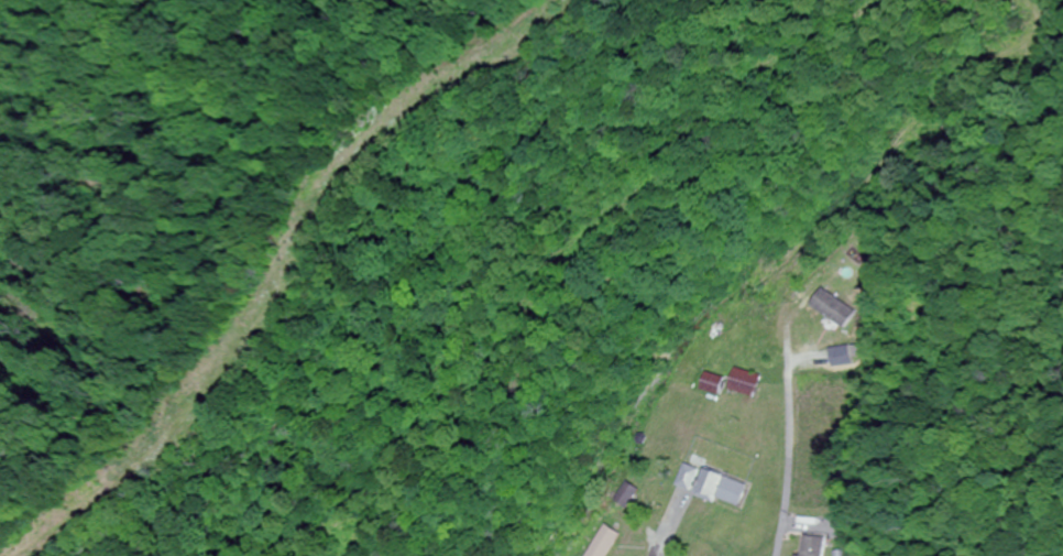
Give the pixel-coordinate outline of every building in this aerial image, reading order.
[(727,392),(754,399),(760,376),(732,369),(727,392)] [(718,396),(723,379),(702,373),(697,389),(718,396)] [(690,492),(700,471),(685,464),(676,485),(690,492)] [(740,508),(749,486),(706,468),(697,491),(740,508)] [(612,501),(625,509),(637,490),(624,482),(612,501)] [(603,525),(583,555),(605,555),(619,535),(603,525)] [(823,538),(803,535),(800,555),(820,555),(823,538)]
